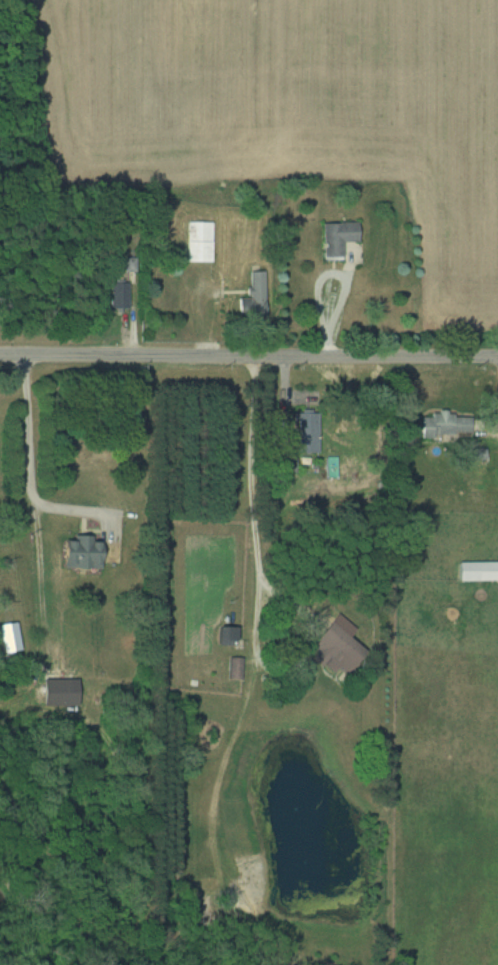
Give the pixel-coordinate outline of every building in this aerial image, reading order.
[(212,262),(212,221),(186,221),(186,262),(212,262)] [(320,223),(320,260),(340,260),(340,241),(355,241),(355,223),(320,223)] [(264,317),(264,271),(248,271),(248,298),(237,298),(237,317),(264,317)] [(109,308),(127,308),(127,282),(109,282),(109,308)] [(297,452),(317,452),(317,412),(297,412),(297,452)] [(420,435),(469,437),(470,413),(421,412),(420,435)] [(62,535),(61,567),(97,568),(98,537),(62,535)] [(457,562),(457,580),(497,580),(497,562),(457,562)] [(312,645),(319,650),(312,660),(336,676),(357,645),(326,624),(312,645)] [(235,627),(217,627),(217,644),(235,644),(235,627)] [(240,679),(240,658),(228,658),(228,679),(240,679)]
